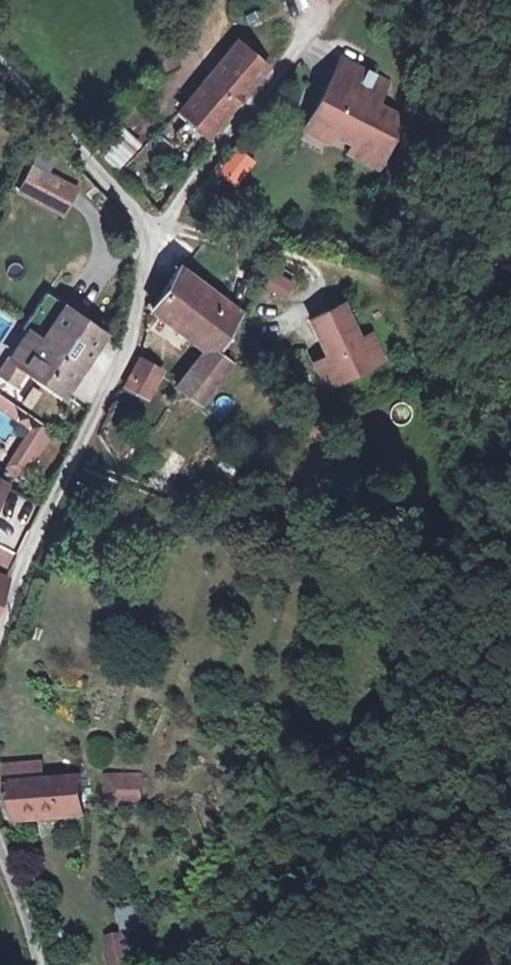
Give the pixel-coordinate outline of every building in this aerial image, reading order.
[(234,39),(173,109),(205,135),(265,66),(234,39)] [(372,81),(330,64),(300,127),(328,140),(357,151),(351,164),(381,173),(398,121),(362,106),(372,81)] [(122,125),(97,150),(118,172),(143,147),(122,125)] [(295,138),(321,150),(328,140),(300,127),(295,138)] [(215,167),(204,191),(222,200),(233,176),(215,167)] [(58,169),(44,190),(70,207),(83,186),(58,169)] [(156,372),(181,394),(220,347),(210,337),(223,320),(172,279),(161,296),(150,288),(142,306),(147,310),(141,325),(174,353),(156,372)] [(126,342),(119,338),(47,290),(23,324),(28,327),(21,338),(13,354),(28,364),(85,402),(107,370),(126,342)] [(288,330),(309,390),(351,375),(342,350),(331,354),(318,319),(288,330)] [(12,334),(21,338),(28,327),(23,324),(19,322),(12,334)] [(13,354),(0,376),(0,392),(7,396),(28,364),(13,354)] [(52,429),(40,424),(8,467),(18,474),(52,429)] [(0,479),(0,495),(0,496),(0,539),(4,541),(28,492),(0,479)] [(11,575),(6,572),(0,570),(0,604),(11,575)] [(3,821),(76,828),(78,793),(63,790),(62,771),(2,770),(3,821)] [(146,808),(144,775),(106,777),(108,810),(146,808)] [(121,930),(137,928),(134,906),(117,908),(121,930)]
